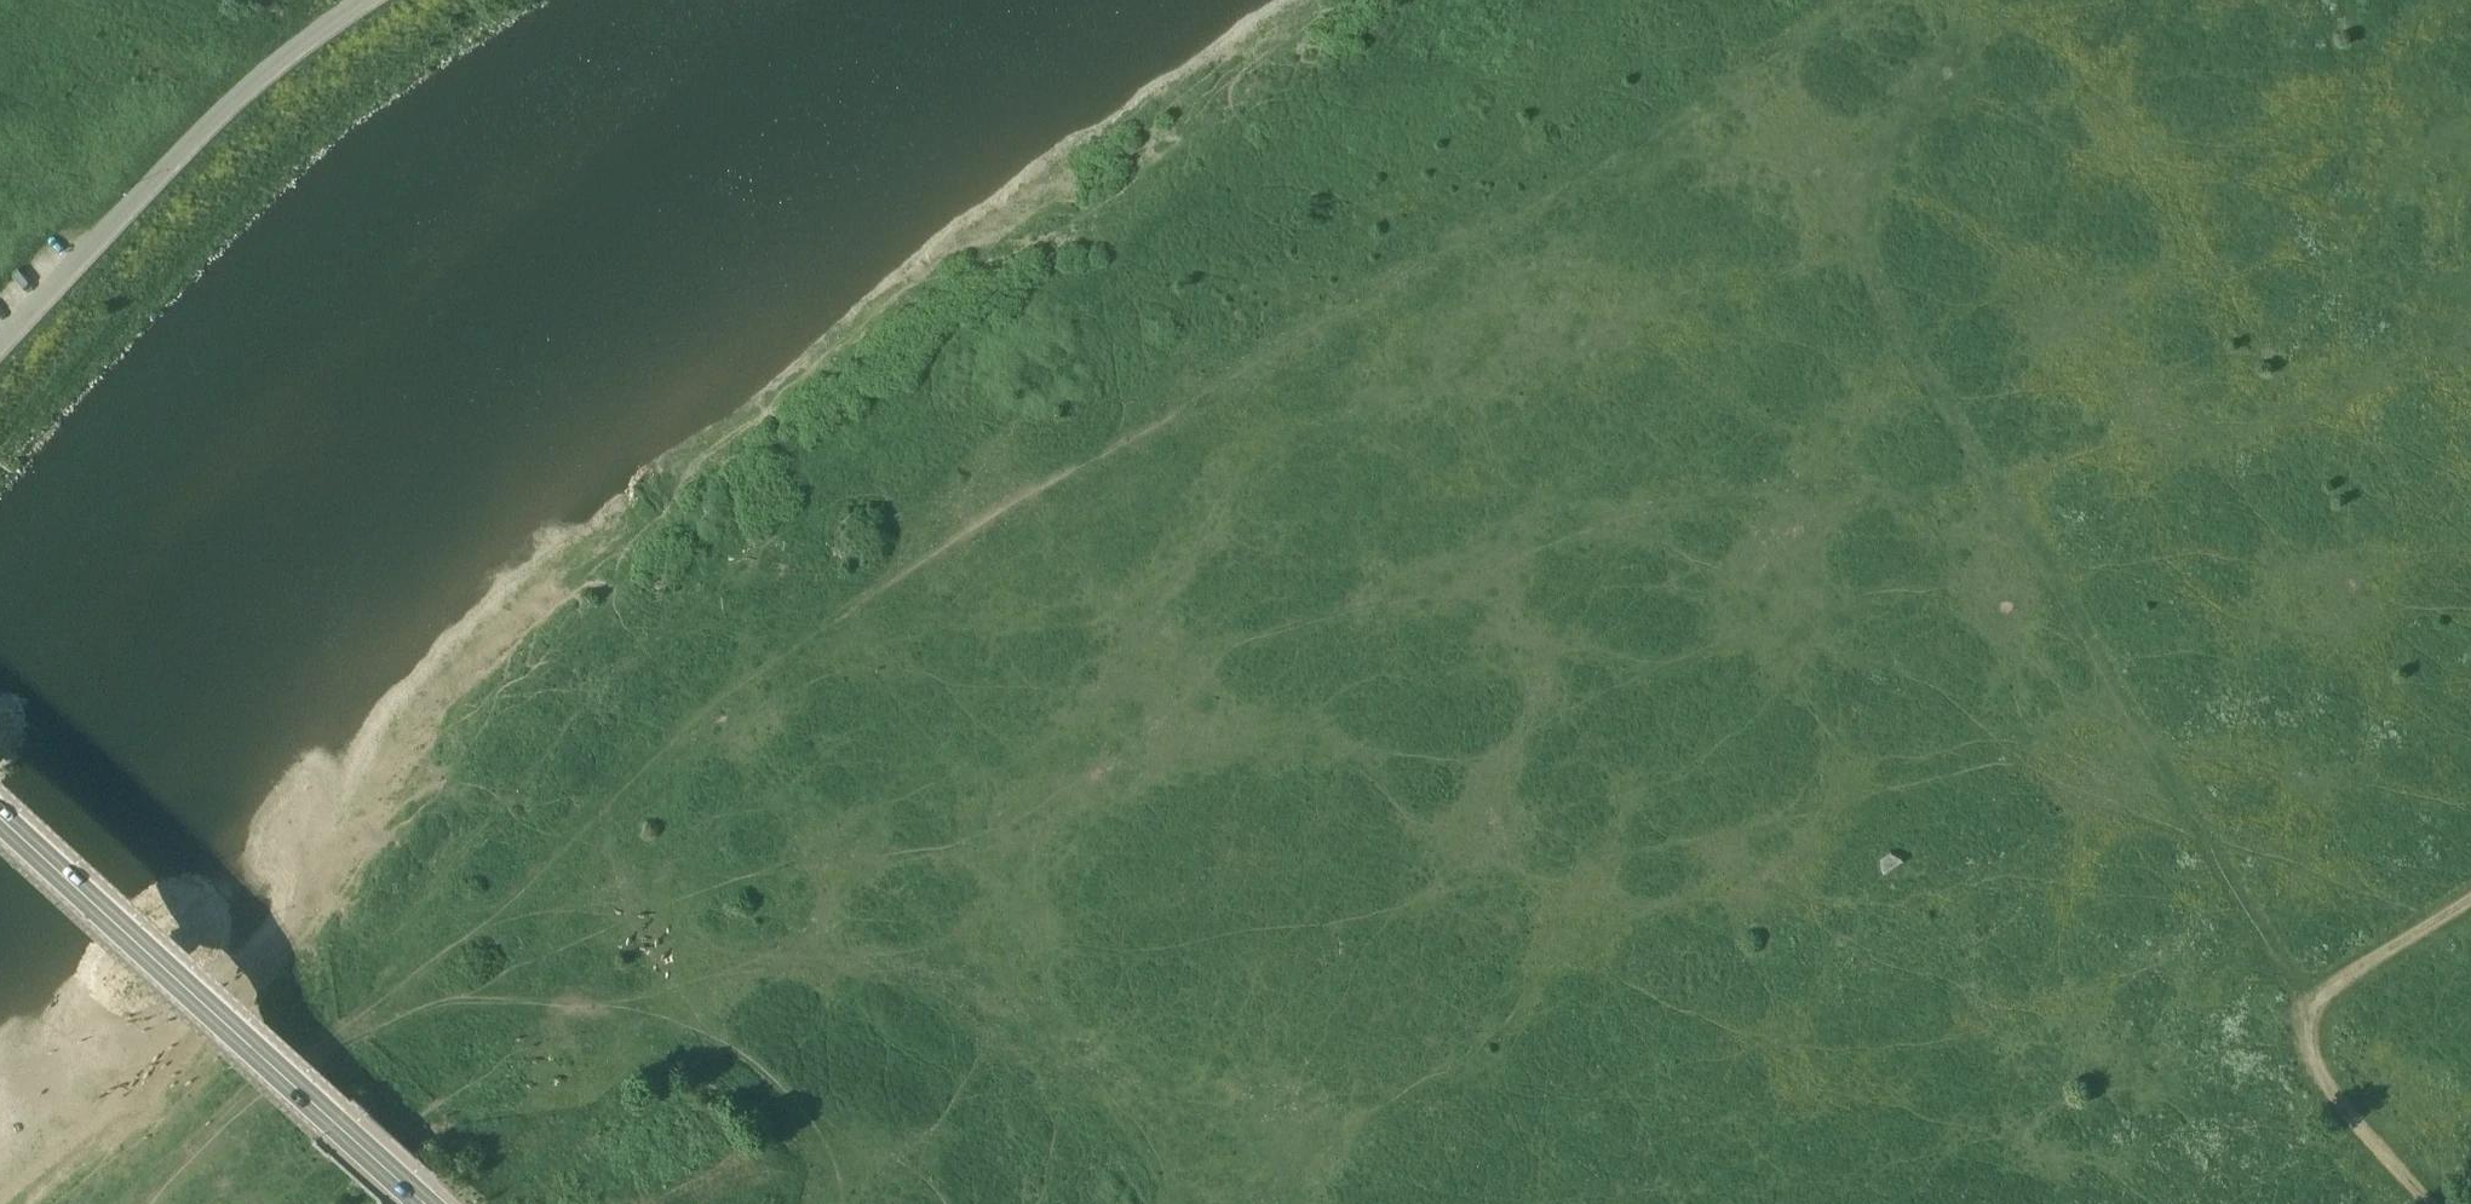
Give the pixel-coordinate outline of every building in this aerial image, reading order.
[(1885,879),(1904,867),(1890,859),(1882,865),(1885,879)]
